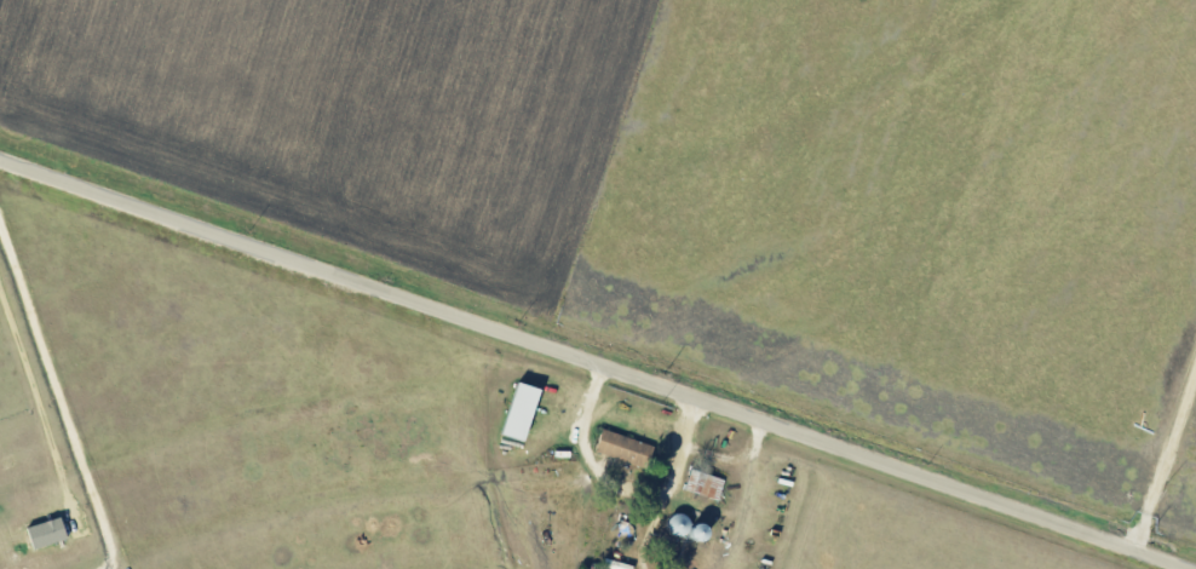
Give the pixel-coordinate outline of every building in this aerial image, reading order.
[(530,441),(545,389),(521,382),(506,434),(530,441)] [(598,453),(647,466),(653,444),(604,430),(598,453)] [(35,549),(70,539),(63,517),(29,527),(35,549)]
